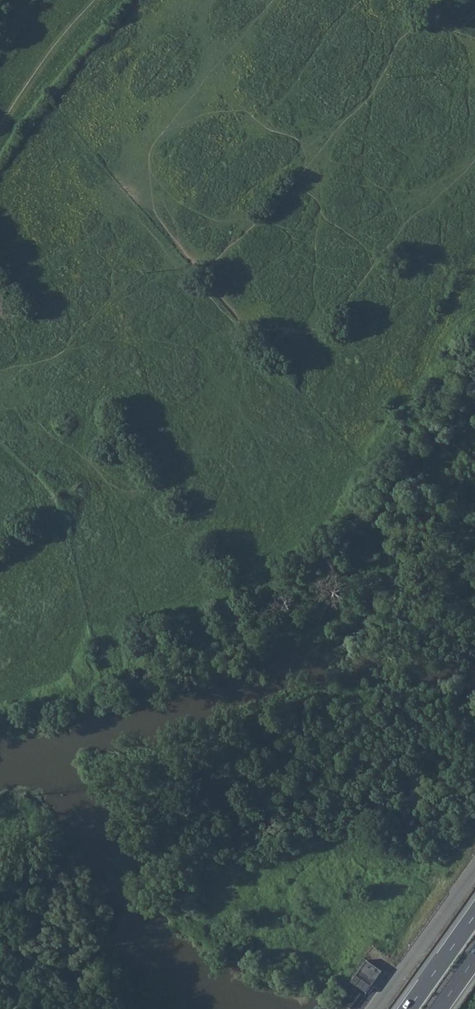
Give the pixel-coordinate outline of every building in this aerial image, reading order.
[(350,980),(365,992),(381,972),(367,960),(350,980)]
